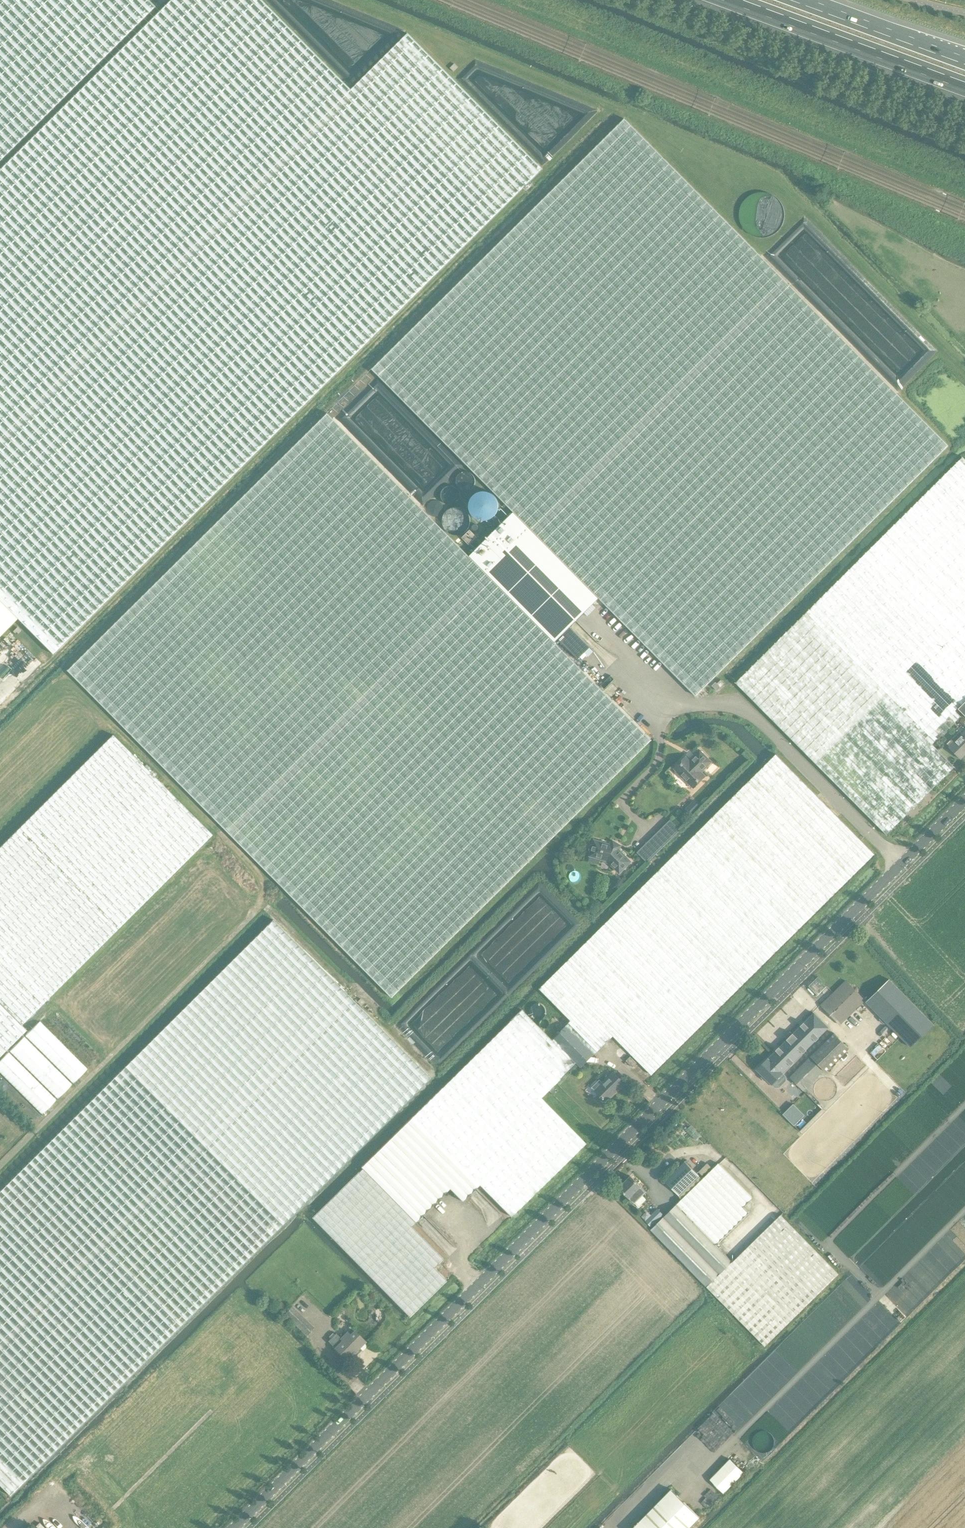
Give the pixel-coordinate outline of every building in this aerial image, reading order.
[(17,619),(52,654),(541,169),(406,33),(350,90),(261,0),(170,0),(0,169),(0,601),(17,619)] [(155,7),(148,0),(0,0),(0,161),(155,7)] [(373,368),(515,511),(599,598),(696,696),(948,446),(625,119),(373,368)] [(741,224),(745,229),(749,234),(755,236),(761,237),(767,236),(773,234),(778,230),(781,226),(784,220),(784,213),(783,206),(779,200),(774,196),(768,193),(761,192),(754,193),(749,196),(744,200),(741,206),(739,212),(739,218),(741,224)] [(651,740),(554,642),(469,556),(466,553),(327,414),(68,671),(392,997),(651,740)] [(959,707),(964,701),(964,459),(963,457),(735,682),(887,835),(955,767),(933,744),(956,721),(961,717),(961,716),(955,710),(959,707)] [(590,647),(570,627),(599,598),(515,511),(469,556),(554,642),(558,639),(578,659),(590,647)] [(469,530),(462,537),(469,545),(477,537),(469,530)] [(17,619),(0,601),(0,636),(17,619)] [(720,687),(715,682),(712,686),(717,691),(720,687)] [(964,755),(964,730),(949,747),(961,759),(964,755)] [(22,1025),(212,835),(113,735),(0,847),(0,1056),(26,1030),(21,1025),(22,1025)] [(701,772),(711,762),(700,751),(690,761),(686,757),(681,762),(680,762),(680,763),(674,768),(681,775),(681,778),(684,780),(687,780),(694,787),(705,776),(701,772)] [(539,989),(571,1020),(599,1049),(613,1036),(651,1075),(875,854),(776,754),(539,989)] [(671,820),(654,836),(664,845),(680,829),(671,820)] [(654,836),(642,848),(652,857),(664,845),(654,836)] [(613,845),(611,845),(594,840),(593,844),(591,844),(590,845),(589,847),(589,849),(590,850),(591,852),(590,856),(604,859),(604,861),(606,862),(607,863),(609,863),(619,873),(631,862),(617,847),(613,845)] [(283,1224),(427,1080),(430,1078),(272,920),(270,922),(125,1066),(283,1224)] [(889,979),(866,1001),(911,1047),(934,1025),(889,979)] [(821,1005),(840,1025),(865,1000),(845,981),(821,1005)] [(521,1010),(412,1117),(479,1185),(511,1217),(585,1143),(540,1098),(565,1074),(577,1062),(553,1039),(552,1040),(521,1010)] [(814,1014),(769,1058),(757,1070),(771,1084),(783,1072),(828,1027),(814,1014)] [(567,1025),(553,1039),(577,1062),(581,1067),(599,1049),(571,1020),(567,1025)] [(825,1071),(849,1048),(834,1033),(810,1056),(825,1071)] [(637,1063),(630,1056),(626,1061),(633,1067),(637,1063)] [(806,1094),(815,1084),(816,1083),(814,1081),(823,1072),(809,1057),(790,1077),(806,1094)] [(10,1496),(283,1224),(125,1066),(0,1191),(0,1486),(10,1496)] [(594,1086),(597,1089),(595,1090),(606,1102),(625,1084),(613,1072),(602,1083),(600,1081),(594,1086)] [(789,1115),(795,1121),(802,1114),(797,1108),(789,1115)] [(361,1167),(362,1168),(415,1222),(449,1189),(462,1202),(479,1185),(412,1117),(361,1167)] [(679,1195),(699,1176),(685,1162),(665,1181),(679,1195)] [(676,1205),(651,1229),(707,1286),(732,1262),(715,1245),(746,1213),(741,1207),(750,1198),(718,1163),(702,1179),(699,1176),(679,1195),(678,1195),(682,1199),(676,1204),(676,1205)] [(411,1226),(415,1222),(362,1168),(312,1218),(409,1317),(446,1280),(433,1268),(443,1259),(411,1226)] [(646,1192),(640,1186),(631,1176),(619,1187),(629,1198),(635,1204),(646,1192)] [(657,1208),(651,1214),(657,1221),(664,1215),(657,1208)] [(838,1274),(781,1215),(707,1287),(765,1346),(838,1274)] [(285,1314),(306,1335),(313,1328),(292,1307),(285,1314)] [(366,1342),(354,1331),(351,1335),(348,1332),(341,1338),(336,1333),(328,1341),(346,1359),(354,1352),(355,1353),(366,1342)] [(730,1459),(711,1479),(714,1483),(724,1492),(743,1472),(730,1459)] [(700,1517),(671,1489),(633,1527),(689,1527),(700,1517)]
